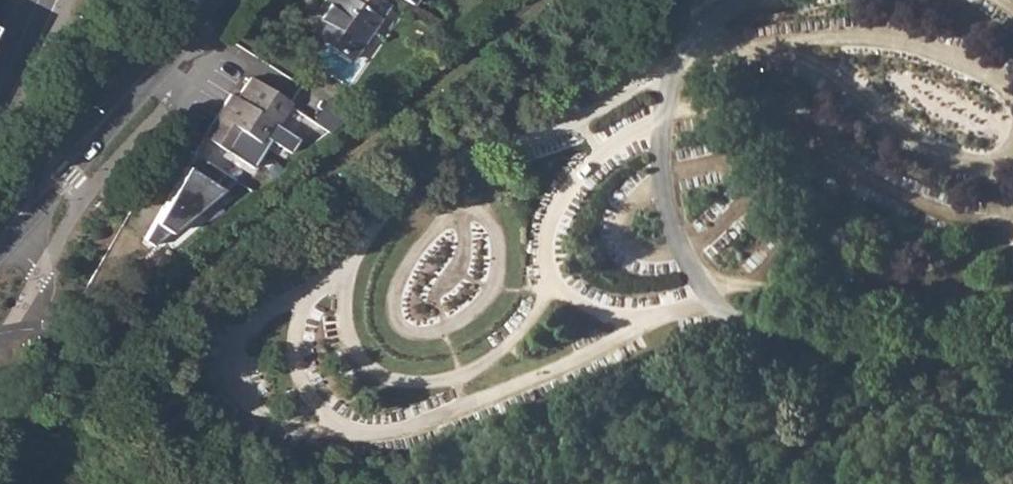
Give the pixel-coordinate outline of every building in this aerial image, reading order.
[(306,28),(334,48),(348,58),(385,4),(379,0),(320,0),(318,2),(323,5),(306,28)] [(268,137),(287,148),(294,135),(276,125),(289,102),(248,76),(235,98),(229,95),(202,136),(250,166),(268,137)]
